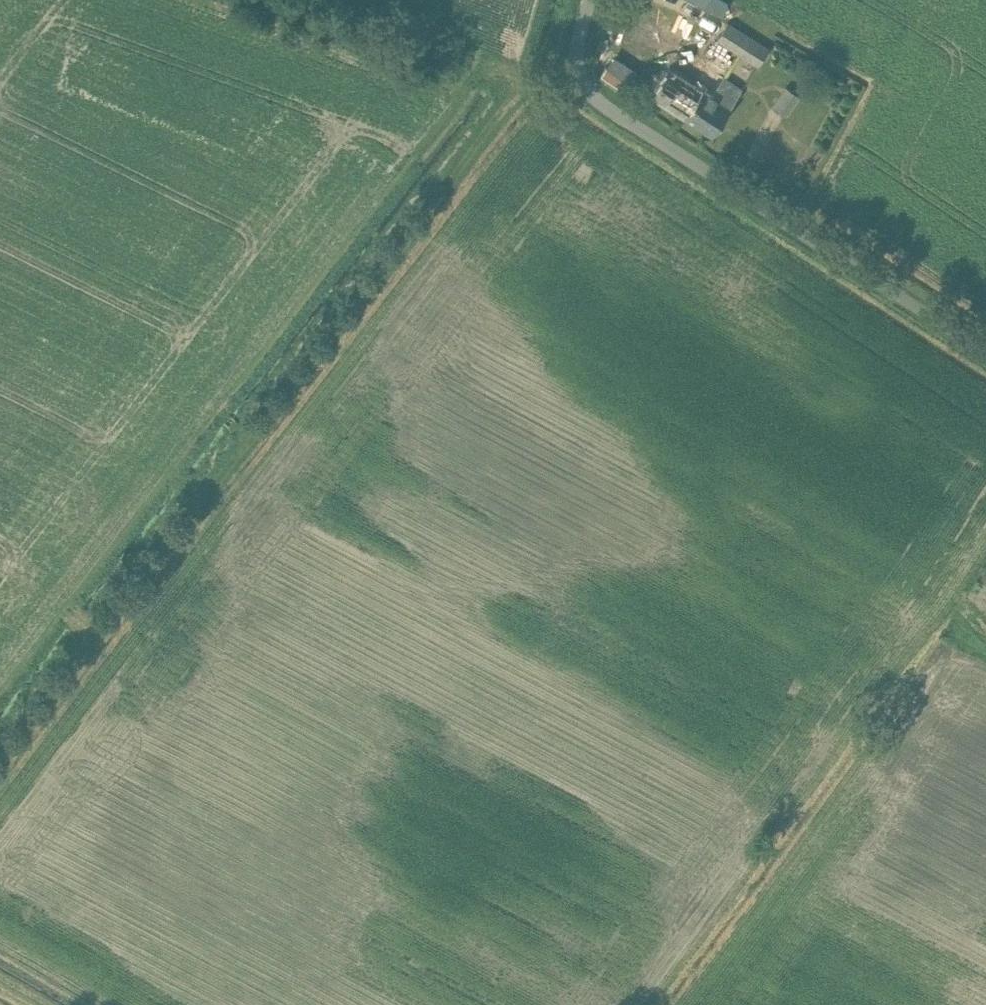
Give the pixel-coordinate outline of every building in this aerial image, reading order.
[(717,38),(738,51),(748,35),(728,21),(717,38)] [(748,35),(738,51),(759,64),(769,48),(748,35)] [(651,94),(712,134),(742,88),(707,66),(696,83),(670,66),(651,94)] [(786,85),(772,105),(787,115),(801,95),(786,85)]
